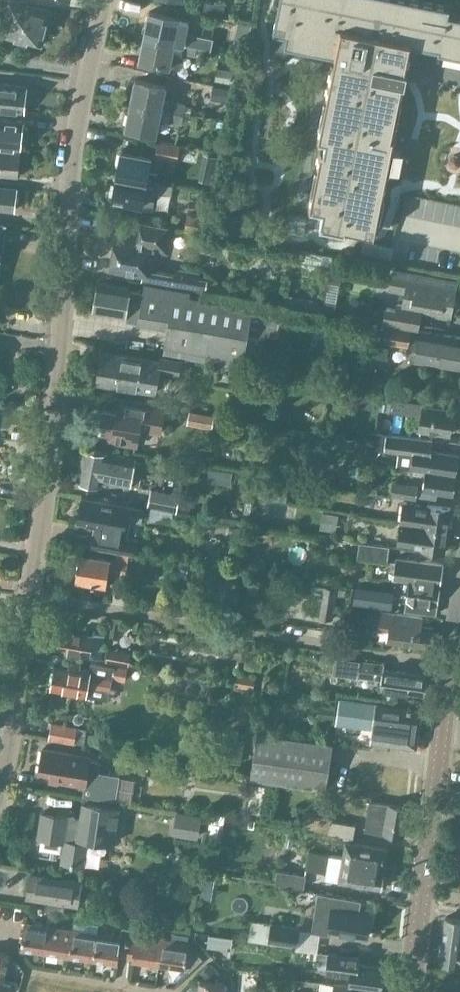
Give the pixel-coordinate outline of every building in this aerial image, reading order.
[(42,45),(51,10),(11,0),(3,35),(42,45)] [(415,0),(280,0),(274,32),(287,34),(285,45),(339,56),(337,67),(333,66),(319,137),(327,138),(325,149),(322,148),(311,205),(324,208),(321,224),(347,229),(347,227),(376,232),(387,174),(383,173),(388,152),(391,153),(395,134),(393,134),(404,80),(401,79),(403,69),(406,69),(411,43),(439,48),(438,51),(459,56),(459,16),(449,14),(450,7),(415,0)] [(223,18),(223,16),(225,6),(206,2),(203,13),(223,18)] [(187,19),(150,11),(145,35),(174,42),(183,44),(184,42),(198,46),(209,47),(211,37),(185,32),(187,19)] [(183,44),(174,42),(145,35),(140,59),(170,65),(170,67),(181,69),(184,56),(181,54),(182,53),(201,56),(203,47),(198,46),(184,42),(183,44)] [(236,35),(234,45),(246,47),(248,38),(236,35)] [(236,84),(239,71),(218,67),(216,81),(236,84)] [(184,114),(186,104),(173,102),(163,99),(165,86),(136,80),(132,103),(184,114)] [(25,112),(28,86),(0,84),(0,110),(25,112)] [(231,100),(232,89),(213,86),(212,96),(231,100)] [(182,123),(184,114),(132,103),(127,127),(156,133),(159,119),(168,121),(169,121),(182,123)] [(24,122),(0,120),(0,146),(22,148),(22,143),(24,143),(27,142),(28,129),(26,128),(24,127),(24,122)] [(177,161),(180,147),(158,142),(155,157),(177,161)] [(21,152),(0,150),(0,174),(19,176),(21,152)] [(118,175),(174,185),(176,175),(148,170),(151,156),(122,151),(118,175)] [(172,195),(174,185),(118,175),(113,198),(142,204),(141,208),(153,210),(157,192),(172,195)] [(15,211),(17,188),(0,187),(0,209),(15,211)] [(187,215),(185,227),(204,230),(206,218),(187,215)] [(166,250),(170,227),(142,222),(140,232),(127,229),(126,239),(116,237),(111,267),(145,274),(143,282),(204,292),(207,279),(198,277),(199,273),(181,269),(174,274),(151,269),(155,248),(166,250)] [(363,241),(360,254),(392,260),(394,247),(391,247),(363,241)] [(333,263),(329,281),(341,283),(344,266),(333,263)] [(451,314),(456,288),(447,286),(448,280),(408,273),(408,272),(393,269),(389,290),(404,293),(402,305),(396,311),(388,310),(386,324),(417,329),(421,309),(451,314)] [(144,292),(131,290),(131,287),(99,282),(94,311),(128,316),(127,321),(169,328),(166,345),(185,348),(183,356),(233,365),(260,369),(269,312),(266,311),(252,309),(253,307),(189,297),(190,291),(145,284),(144,292)] [(287,295),(286,303),(296,304),(297,296),(287,295)] [(307,298),(306,306),(317,308),(319,300),(307,298)] [(326,301),(324,311),(336,313),(338,303),(326,301)] [(417,329),(386,324),(383,344),(408,348),(409,347),(417,348),(415,362),(459,369),(459,337),(417,329)] [(319,339),(318,345),(322,349),(327,350),(332,347),(333,341),(329,337),(324,336),(319,339)] [(371,345),(370,352),(372,356),(387,358),(389,348),(371,345)] [(162,360),(115,353),(114,360),(102,358),(97,383),(156,394),(160,371),(180,374),(182,361),(162,358),(162,360)] [(344,389),(342,403),(372,408),(374,394),(344,389)] [(383,394),(380,408),(392,410),(422,415),(420,428),(450,433),(454,409),(424,404),(424,403),(394,398),(395,396),(383,394)] [(161,432),(166,406),(121,398),(119,411),(104,408),(99,439),(137,446),(140,429),(161,432)] [(189,410),(187,423),(212,427),(214,414),(189,410)] [(412,468),(427,470),(456,474),(459,455),(432,451),(434,440),(372,430),(369,447),(387,450),(399,451),(397,466),(412,468)] [(344,437),(342,446),(354,448),(356,439),(344,437)] [(85,448),(78,480),(102,484),(103,477),(131,482),(136,459),(136,458),(132,458),(85,448)] [(222,470),(221,483),(231,484),(233,472),(222,470)] [(424,491),(453,495),(456,474),(427,470),(424,491)] [(285,502),(286,499),(288,487),(261,482),(258,498),(285,502)] [(417,498),(419,486),(394,482),(392,495),(417,498)] [(176,512),(179,493),(152,488),(148,506),(176,512)] [(82,498),(78,521),(107,527),(103,547),(117,549),(130,551),(133,552),(136,538),(128,537),(132,518),(143,520),(145,509),(82,498)] [(448,530),(452,508),(428,505),(404,502),(401,523),(448,530)] [(336,533),(339,516),(323,513),(320,530),(321,530),(319,536),(326,537),(327,531),(336,533)] [(445,552),(448,530),(401,523),(397,544),(421,547),(421,549),(445,552)] [(388,562),(388,561),(390,546),(360,542),(358,558),(388,562)] [(208,553),(206,561),(220,563),(221,556),(208,553)] [(129,562),(115,559),(80,554),(76,580),(107,585),(109,571),(126,574),(129,562)] [(437,613),(444,564),(397,557),(394,578),(411,580),(407,608),(437,613)] [(236,597),(240,573),(196,566),(197,562),(182,559),(179,580),(203,584),(201,597),(225,601),(225,595),(236,597)] [(305,582),(285,590),(289,601),(310,593),(305,582)] [(309,606),(321,608),(319,616),(333,618),(338,588),(312,584),(309,606)] [(356,587),(353,602),(392,608),(394,593),(356,587)] [(431,648),(434,628),(422,626),(424,616),(382,610),(380,628),(390,629),(388,641),(431,648)] [(93,636),(61,630),(58,649),(90,655),(89,657),(101,659),(103,648),(104,648),(106,634),(94,632),(93,636)] [(108,648),(106,660),(129,664),(131,652),(108,648)] [(57,667),(53,687),(70,690),(70,693),(87,696),(88,686),(110,690),(112,677),(125,680),(128,668),(91,661),(90,669),(81,667),(81,665),(75,664),(74,670),(57,667)] [(424,695),(427,675),(385,669),(386,664),(362,661),(359,677),(382,680),(381,689),(424,695)] [(242,672),(240,684),(254,687),(256,675),(242,672)] [(417,749),(422,710),(378,704),(340,697),(336,724),(373,729),(371,741),(371,743),(394,747),(395,746),(417,749)] [(260,716),(258,730),(269,731),(271,718),(260,716)] [(49,738),(75,743),(78,728),(52,723),(49,738)] [(229,732),(227,742),(244,745),(246,735),(229,732)] [(333,743),(269,734),(258,733),(252,776),(327,786),(333,743)] [(117,802),(121,776),(100,773),(102,762),(65,755),(36,749),(31,778),(59,784),(85,788),(83,796),(117,802)] [(253,784),(248,811),(262,814),(267,787),(253,784)] [(404,838),(405,835),(409,807),(378,802),(378,801),(370,800),(365,831),(384,834),(404,838)] [(42,813),(39,838),(42,838),(40,848),(63,852),(62,862),(85,865),(89,840),(114,843),(120,807),(83,801),(80,818),(77,818),(74,814),(69,817),(42,813)] [(354,838),(357,824),(332,819),(332,816),(305,811),(301,828),(354,838)] [(177,813),(174,833),(197,837),(201,817),(177,813)] [(209,823),(207,838),(221,840),(222,824),(209,823)] [(385,875),(388,848),(346,842),(344,857),(331,855),(331,853),(309,850),(306,869),(328,873),(327,879),(383,888),(387,884),(388,879),(385,875)] [(304,888),(307,874),(278,869),(276,883),(304,888)] [(65,911),(66,903),(79,905),(83,881),(31,873),(27,897),(45,900),(44,908),(65,911)] [(319,892),(312,930),(328,933),(329,930),(368,937),(372,913),(360,911),(362,900),(319,892)] [(443,940),(440,963),(459,965),(459,919),(446,917),(443,940)] [(252,920),(249,939),(269,943),(270,939),(272,924),(252,920)] [(46,950),(50,925),(26,921),(22,946),(46,950)] [(297,944),(300,928),(272,924),(270,939),(297,944)] [(72,954),(75,929),(50,925),(46,950),(72,954)] [(126,958),(131,928),(123,927),(122,936),(97,932),(93,957),(118,961),(119,956),(126,958)] [(161,964),(165,939),(137,934),(137,929),(131,928),(126,958),(132,958),(161,964)] [(93,957),(97,932),(75,929),(72,954),(93,957)] [(165,939),(161,964),(186,968),(190,943),(165,939)] [(297,948),(296,956),(320,960),(319,968),(327,969),(329,952),(297,948)] [(3,982),(10,955),(0,952),(0,981),(3,982)] [(329,952),(327,969),(351,973),(349,985),(381,989),(384,967),(359,964),(360,956),(329,952)] [(208,965),(201,971),(206,977),(214,970),(208,965)] [(8,972),(6,981),(16,984),(18,975),(8,972)] [(226,983),(201,981),(200,991),(226,991),(226,983)]
